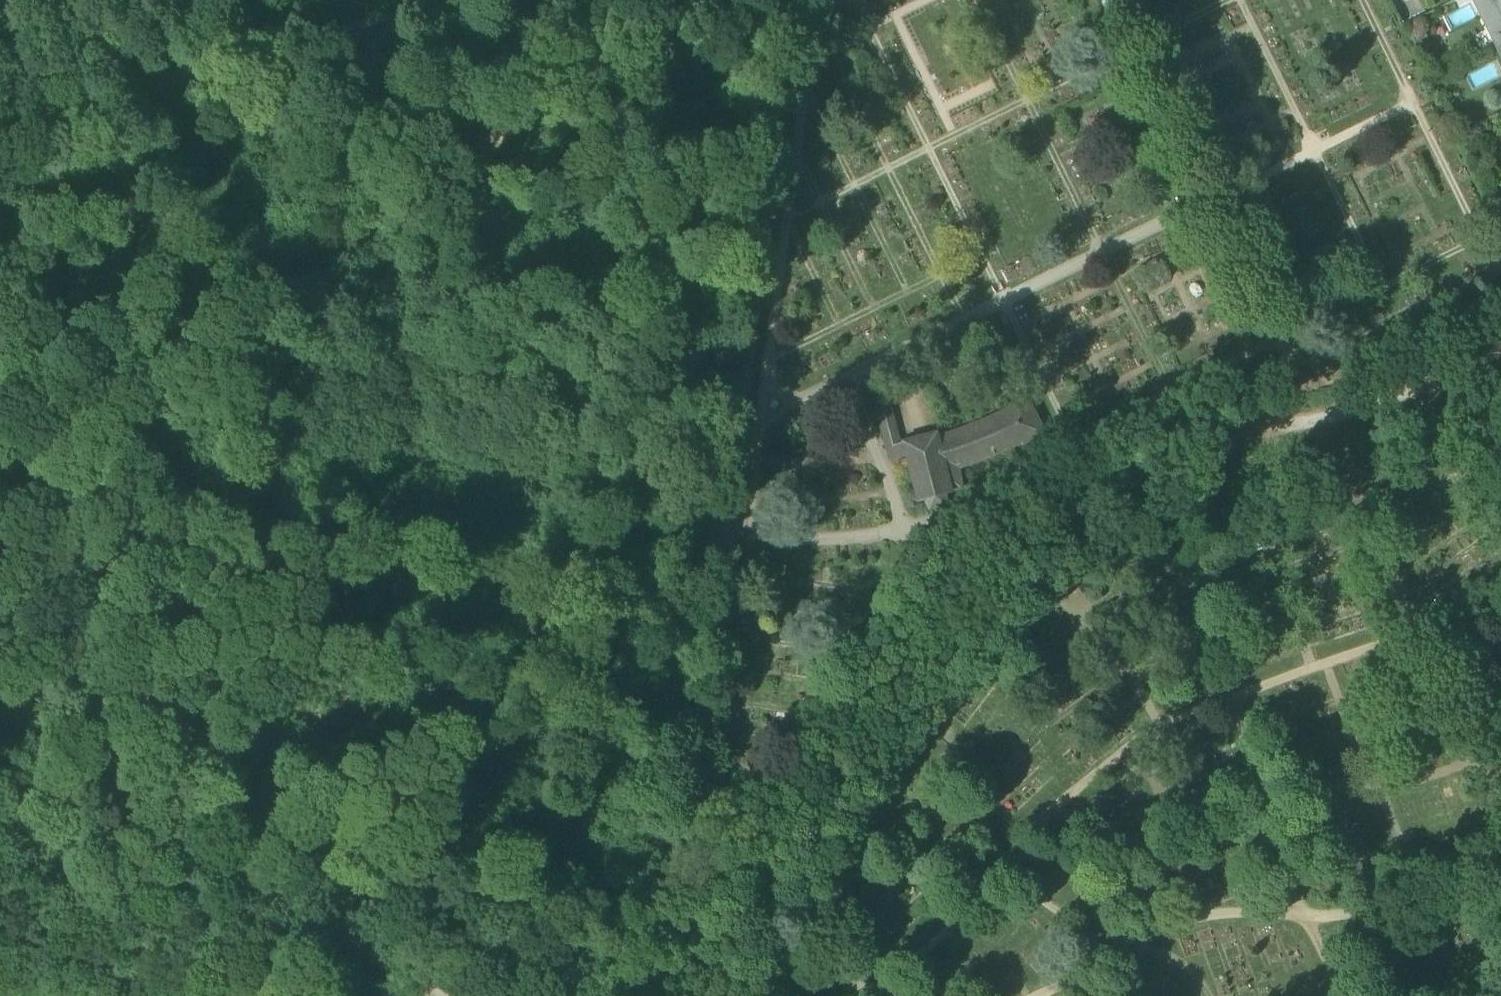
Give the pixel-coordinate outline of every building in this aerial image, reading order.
[(1500,44),(1500,0),(1479,0),(1500,44)] [(1017,416),(1013,407),(982,422),(964,429),(937,438),(936,435),(900,444),(885,388),(873,391),(888,448),(906,444),(908,455),(939,447),(959,441),(979,434),(998,426),(1017,416)] [(961,488),(958,468),(976,463),(994,456),(1011,448),(1028,439),(1030,441),(1044,434),(1026,398),(1012,405),(1013,407),(1017,416),(998,426),(979,434),(959,441),(939,447),(908,455),(920,501),(926,500),(930,509),(946,505),(945,495),(951,494),(950,491),(961,488)]
